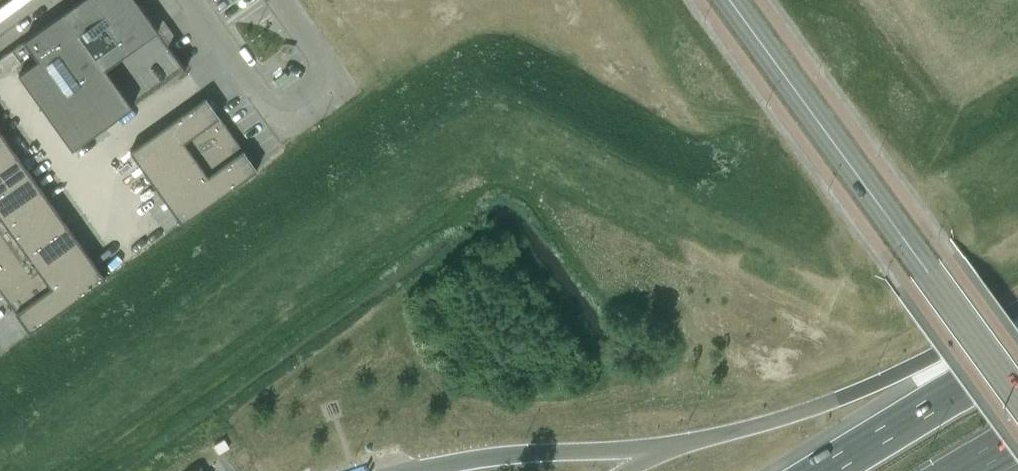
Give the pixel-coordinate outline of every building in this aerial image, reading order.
[(105,68),(158,30),(146,13),(137,1),(134,3),(132,0),(80,0),(25,39),(24,40),(38,59),(19,73),(73,148),(132,106),(105,68)] [(30,51),(22,41),(12,48),(20,58),(30,51)] [(20,58),(12,48),(0,57),(0,67),(2,70),(5,74),(22,61),(20,58)] [(130,150),(143,169),(219,115),(206,96),(205,96),(130,150)] [(219,115),(143,169),(156,186),(232,132),(219,115)] [(232,132),(156,186),(169,204),(244,150),(232,132)] [(0,139),(0,165),(17,153),(4,136),(0,139)] [(244,150),(169,204),(182,223),(257,169),(244,150)] [(0,165),(0,192),(29,171),(17,153),(0,165)] [(0,192),(0,218),(42,188),(29,171),(0,192)] [(0,218),(0,245),(54,206),(42,188),(0,218)] [(0,245),(0,271),(67,223),(54,206),(0,245)] [(0,271),(0,290),(4,295),(80,241),(67,223),(0,271)] [(80,241),(4,295),(16,313),(92,259),(80,241)] [(92,259),(16,313),(30,331),(105,278),(105,277),(92,259)]
